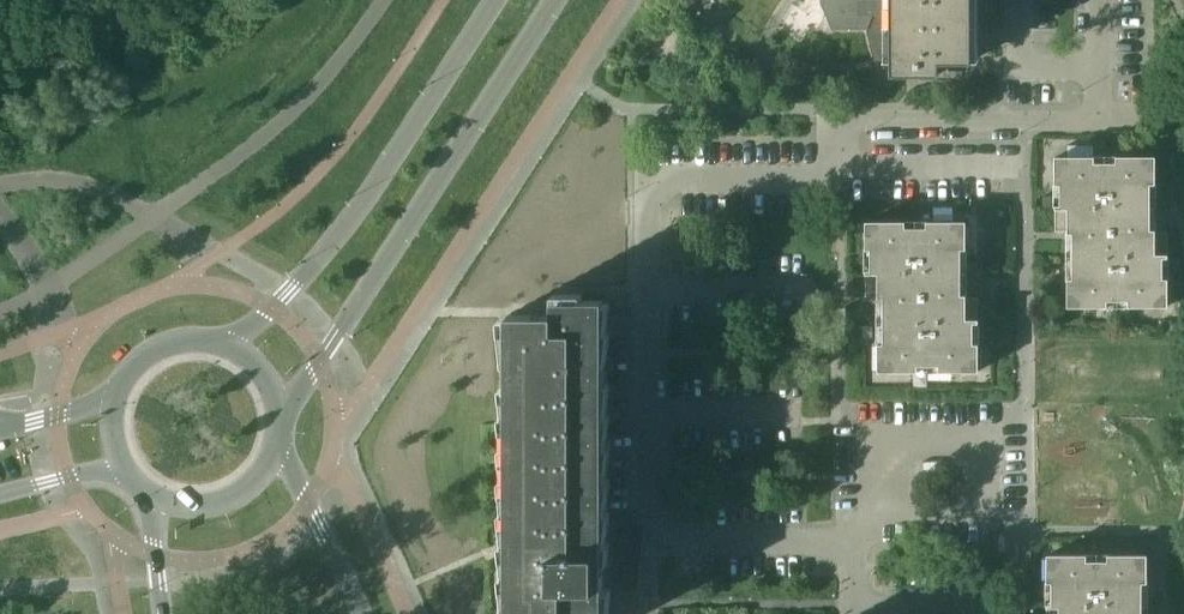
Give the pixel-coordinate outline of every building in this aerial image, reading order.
[(892,74),(938,74),(938,62),(971,62),(971,0),(821,0),(821,4),(831,29),(865,29),(873,62),(892,62),(892,74)] [(1115,158),(1115,164),(1093,164),(1093,158),(1055,158),(1055,185),(1060,185),(1060,207),(1055,207),(1055,232),(1066,232),(1066,258),(1072,258),(1072,280),(1067,280),(1067,307),(1106,307),(1106,301),(1128,301),(1128,307),(1167,307),(1167,280),(1162,280),(1162,258),(1167,258),(1167,233),(1154,233),(1154,231),(1149,231),(1149,185),(1154,185),(1154,157),(1115,158)] [(926,229),(904,229),(904,223),(865,223),(865,250),(871,250),(871,271),(865,271),(865,297),(876,297),(876,323),(883,323),(883,345),(878,345),(878,372),(917,372),(917,366),(939,366),(939,372),(977,372),(977,345),(972,345),(972,323),(977,323),(977,298),(965,298),(965,296),(960,296),(960,250),(965,250),(965,223),(926,223),(926,229)] [(581,301),(559,301),(559,316),(507,316),(507,361),(507,364),(507,613),(603,613),(603,589),(612,589),(612,590),(613,590),(613,589),(635,589),(635,547),(633,547),(633,534),(635,534),(635,524),(613,524),(613,523),(612,523),(612,524),(603,524),(603,301),(581,301)] [(1141,609),(1141,582),(1146,582),(1146,555),(1107,555),(1107,561),(1085,561),(1085,555),(1046,555),(1046,582),(1052,582),(1052,604),(1046,604),(1046,613),(1141,613),(1141,609)]
